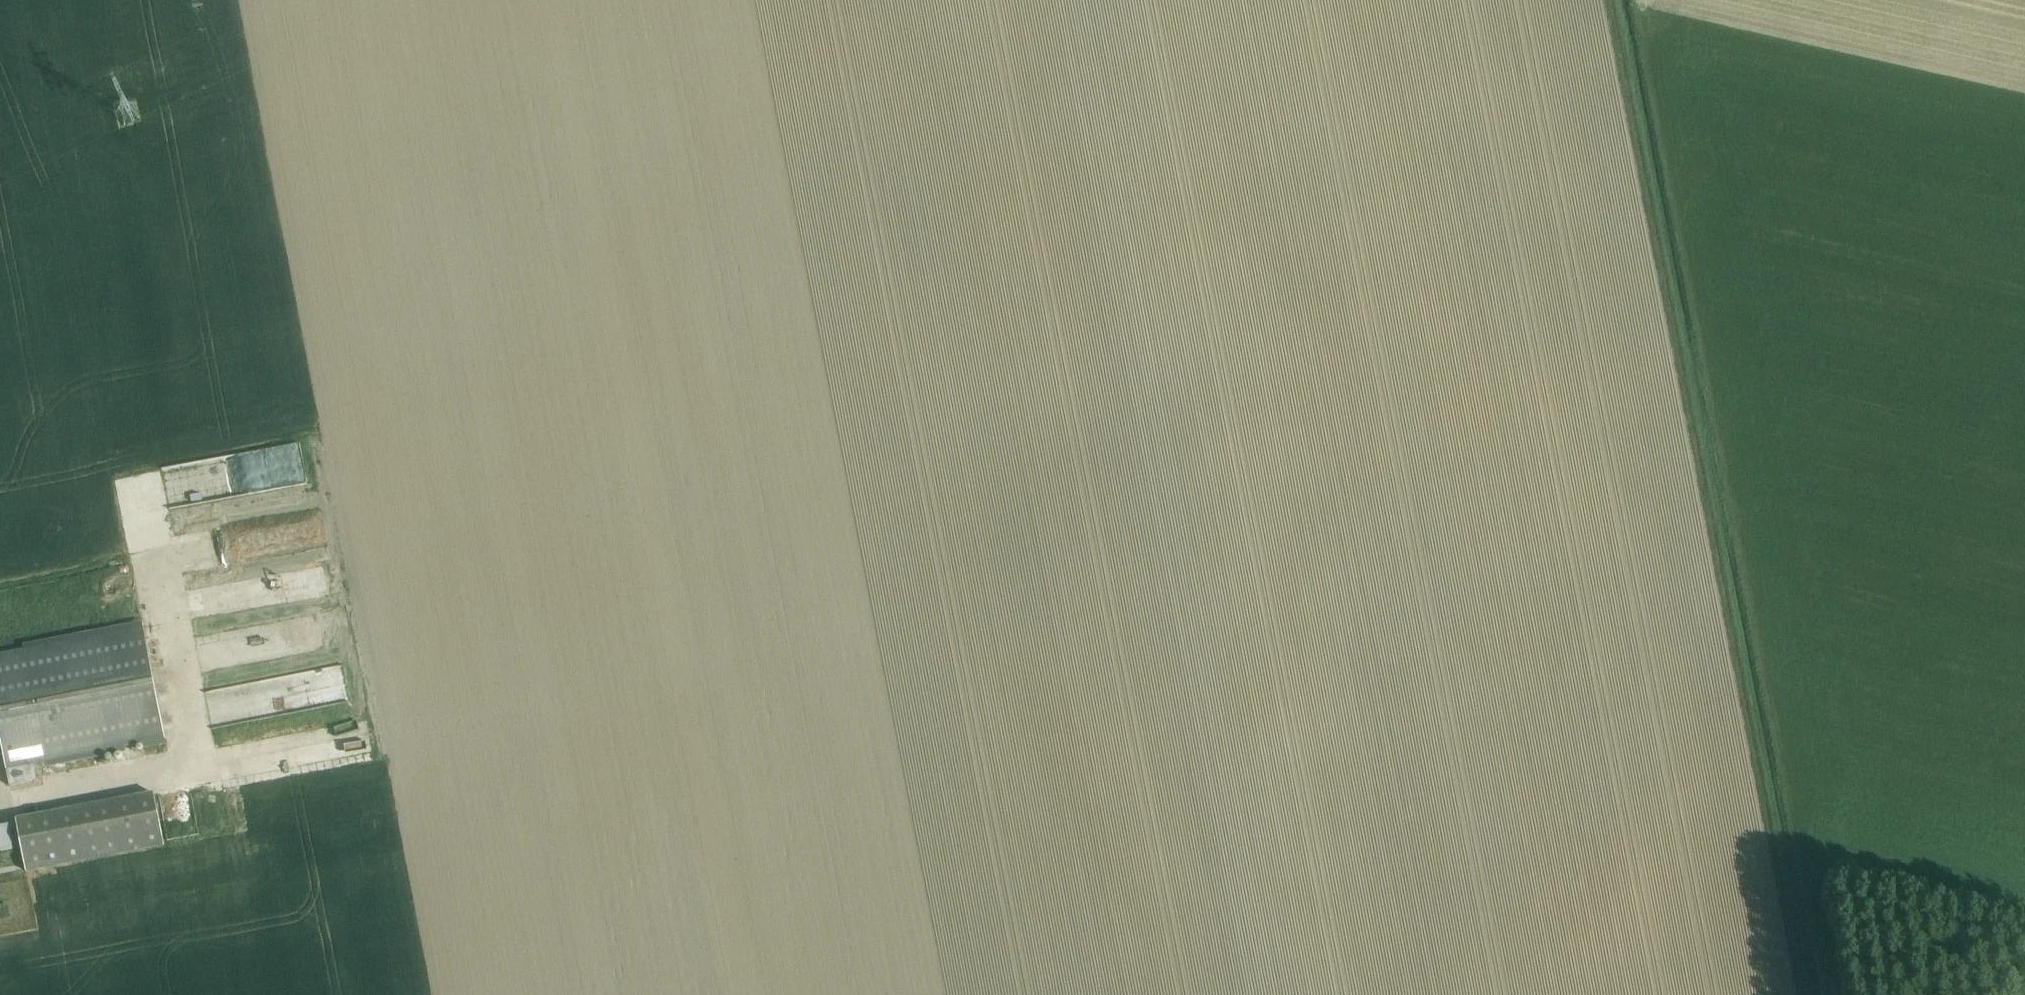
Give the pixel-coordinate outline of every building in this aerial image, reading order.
[(165,466),(170,502),(252,490),(246,454),(165,466)] [(258,618),(262,656),(313,651),(310,613),(258,618)] [(144,628),(0,656),(0,732),(10,786),(38,781),(35,764),(166,739),(144,628)] [(345,665),(208,688),(214,720),(351,698),(345,665)] [(155,793),(17,820),(27,871),(165,845),(155,793)] [(0,827),(0,844),(1,852),(14,850),(9,825),(0,827)]
